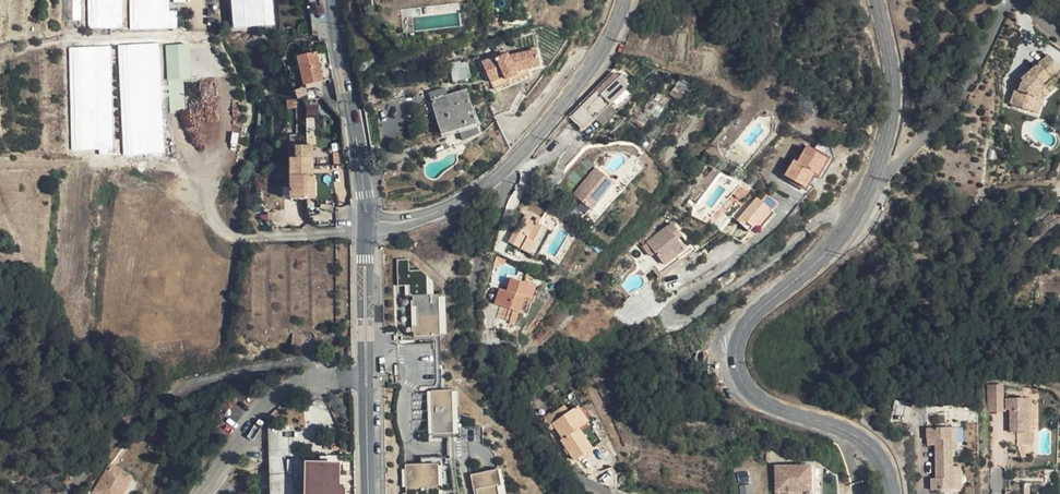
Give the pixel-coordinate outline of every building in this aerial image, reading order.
[(271,0),(238,0),(242,27),(273,25),(271,0)] [(187,103),(185,79),(194,78),(191,43),(166,44),(171,104),(187,103)] [(70,47),(71,118),(80,146),(113,145),(111,47),(70,47)] [(494,58),(493,58),(482,63),(490,84),(503,78),(505,81),(517,76),(516,71),(539,67),(535,49),(508,55),(507,53),(494,58)] [(302,85),(333,79),(328,51),(298,57),(302,85)] [(1015,93),(1012,108),(1033,112),(1036,94),(1051,78),(1048,76),(1056,66),(1042,55),(1020,82),(1022,84),(1020,86),(1019,93),(1015,93)] [(468,75),(467,68),(460,56),(449,58),(452,76),(468,75)] [(620,74),(616,78),(624,86),(627,82),(620,74)] [(582,105),(595,119),(608,105),(606,102),(624,86),(616,78),(613,75),(582,105)] [(1057,83),(1051,78),(1036,94),(1033,112),(1041,113),(1044,99),(1057,83)] [(430,93),(432,99),(443,134),(475,123),(465,91),(447,95),(445,89),(430,93)] [(615,111),(608,105),(595,119),(602,125),(615,111)] [(71,118),(72,146),(80,146),(71,118)] [(305,186),(314,186),(314,176),(312,176),(307,176),(308,167),(312,167),(312,146),(295,145),(294,158),(288,158),(288,199),(305,200),(305,186)] [(806,147),(797,162),(815,172),(819,174),(828,159),(806,147)] [(806,187),(815,172),(797,162),(793,160),(784,175),(806,187)] [(588,203),(606,173),(586,161),(568,191),(588,203)] [(739,199),(747,190),(740,185),(732,193),(739,199)] [(314,200),(314,186),(305,186),(305,200),(314,200)] [(766,195),(761,200),(770,209),(772,210),(777,204),(766,195)] [(770,209),(761,200),(756,197),(737,220),(750,232),(755,226),(770,209)] [(774,212),(772,210),(770,209),(755,226),(758,228),(774,212)] [(530,255),(545,228),(526,219),(516,239),(511,237),(508,243),(530,255)] [(671,255),(683,246),(675,235),(671,230),(676,227),(671,220),(646,240),(654,250),(659,257),(667,250),(671,255)] [(680,231),(676,227),(671,230),(675,235),(680,231)] [(654,250),(646,240),(641,243),(649,253),(654,250)] [(671,255),(667,250),(659,257),(663,262),(671,255)] [(676,262),(671,255),(663,262),(650,272),(655,278),(676,262)] [(411,283),(414,336),(448,334),(446,297),(441,297),(441,294),(436,295),(435,280),(411,259),(399,259),(400,283),(411,283)] [(511,280),(506,292),(502,307),(520,313),(525,299),(531,300),(535,286),(511,280)] [(494,305),(502,307),(506,292),(498,290),(494,305)] [(429,390),(430,434),(461,433),(459,389),(429,390)] [(1006,395),(1005,405),(1010,405),(1030,402),(1030,394),(1006,394),(1006,395)] [(1006,395),(989,395),(989,406),(1005,405),(1006,395)] [(1028,427),(1028,418),(1029,405),(1030,405),(1030,402),(1010,405),(1010,427),(1028,427)] [(588,422),(579,406),(552,423),(562,439),(560,440),(575,461),(593,449),(579,428),(588,422)] [(292,425),(270,426),(270,493),(292,493),(292,425)] [(953,449),(953,442),(947,442),(947,427),(922,428),(923,439),(932,439),(933,458),(948,458),(948,449),(953,449)] [(1018,444),(1035,443),(1035,431),(1018,432),(1018,444)] [(953,473),(958,472),(958,466),(951,466),(951,457),(948,458),(933,458),(934,477),(928,477),(929,489),(954,488),(953,473)] [(789,490),(799,490),(799,485),(809,486),(811,460),(775,458),(774,488),(773,493),(789,493),(789,490)] [(409,493),(440,493),(439,464),(408,465),(409,493)] [(110,465),(95,491),(99,493),(120,493),(130,477),(110,465)] [(307,493),(345,493),(345,490),(343,486),(337,485),(337,466),(307,466),(307,493)] [(502,469),(474,475),(477,493),(506,493),(502,469)]
